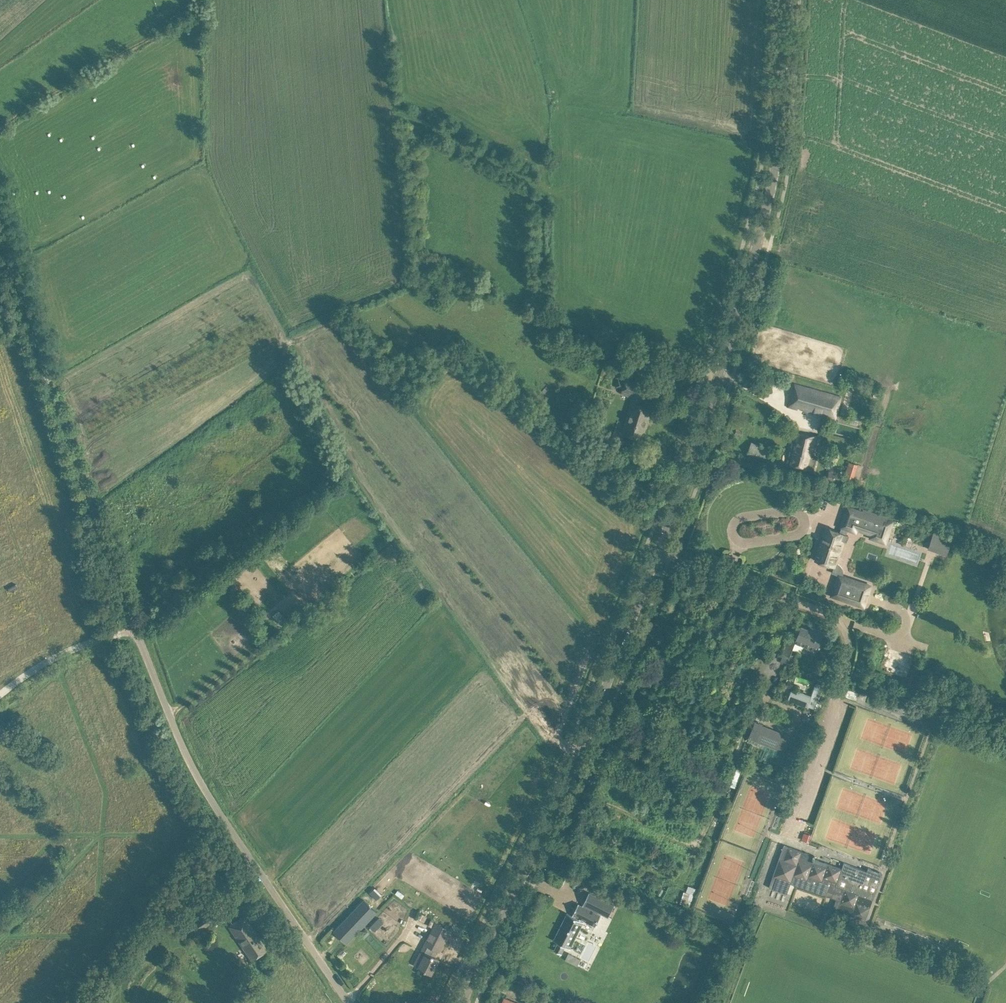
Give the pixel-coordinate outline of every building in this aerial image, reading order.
[(622,432),(632,435),(641,438),(651,408),(638,404),(640,398),(641,398),(646,384),(627,378),(626,381),(618,379),(615,387),(623,389),(622,392),(633,396),(622,432)] [(789,406),(798,409),(798,407),(804,408),(804,410),(814,413),(815,411),(821,413),(820,415),(835,419),(841,397),(795,385),(789,406)] [(816,457),(813,456),(816,446),(818,437),(795,433),(787,465),(813,471),(816,457)] [(750,453),(765,459),(768,449),(753,444),(751,451),(750,453)] [(849,461),(843,480),(852,483),(858,464),(849,461)] [(827,481),(831,482),(838,483),(841,467),(830,465),(827,481)] [(847,506),(840,527),(841,528),(847,530),(856,532),(857,529),(871,534),(873,530),(879,532),(882,533),(888,535),(893,519),(863,509),(862,511),(847,506)] [(838,564),(836,563),(844,541),(846,542),(848,535),(846,534),(847,530),(841,528),(840,532),(826,528),(815,560),(834,567),(834,569),(836,574),(838,575),(838,574),(842,576),(843,574),(843,572),(843,570),(842,569),(842,567),(841,566),(839,565),(838,564)] [(952,539),(933,533),(928,548),(947,555),(952,539)] [(838,574),(838,575),(831,595),(864,607),(870,589),(855,584),(856,580),(842,576),(838,574)] [(782,653),(790,656),(795,642),(806,646),(817,650),(822,638),(824,639),(826,633),(810,627),(809,629),(801,626),(798,634),(791,631),(787,640),(782,653)] [(792,688),(788,699),(807,707),(812,695),(792,688)] [(748,737),(794,757),(801,740),(755,721),(748,737)] [(844,893),(838,910),(866,920),(873,899),(859,894),(859,893),(836,885),(842,868),(814,858),(813,862),(813,861),(812,865),(806,863),(809,853),(784,845),(769,887),(773,888),(775,883),(789,888),(792,879),(820,888),(821,888),(834,892),(835,890),(844,893)] [(844,862),(842,868),(836,885),(859,893),(859,894),(873,899),(883,872),(868,867),(867,870),(844,862)] [(680,906),(691,909),(697,888),(687,884),(680,906)] [(369,893),(377,900),(381,896),(374,889),(369,893)] [(609,916),(614,905),(589,892),(582,905),(578,903),(572,915),(567,912),(553,940),(558,942),(554,950),(562,954),(566,946),(570,948),(584,920),(595,925),(601,913),(609,916)] [(364,899),(334,931),(347,943),(378,912),(364,899)] [(431,926),(434,919),(420,912),(417,919),(431,926)] [(157,913),(152,919),(156,921),(160,916),(157,913)] [(236,932),(234,934),(251,959),(266,949),(244,916),(231,925),(236,932)] [(450,930),(439,924),(436,922),(425,944),(422,950),(427,952),(419,967),(422,968),(431,973),(438,959),(434,956),(437,950),(439,951),(450,930)] [(578,965),(581,959),(569,953),(565,959),(578,965)] [(957,971),(959,965),(951,962),(949,968),(957,971)]
